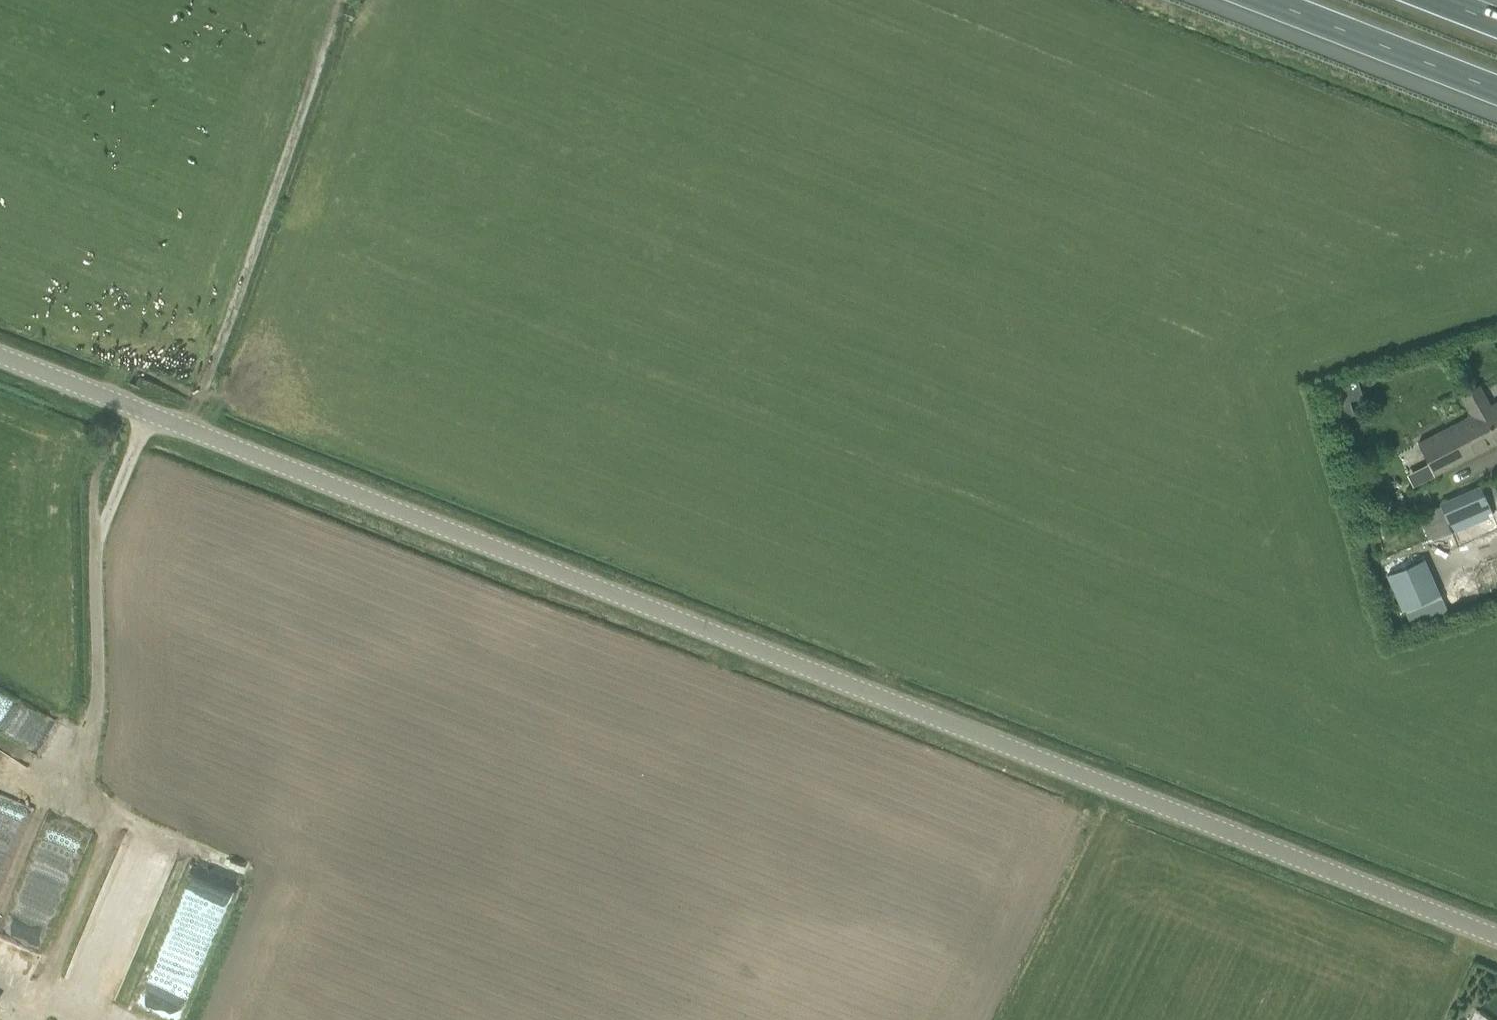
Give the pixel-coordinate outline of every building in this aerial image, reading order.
[(1354,376),(1328,385),(1334,404),(1361,395),(1354,376)] [(1496,440),(1496,402),(1489,406),(1478,386),(1461,395),(1472,415),(1419,443),(1434,473),(1496,440)] [(1493,514),(1480,486),(1462,494),(1418,515),(1431,543),(1475,523),(1493,514)] [(1389,528),(1377,533),(1382,544),(1394,539),(1389,528)] [(1425,559),(1387,575),(1402,611),(1403,611),(1410,626),(1447,611),(1440,595),(1425,559)] [(1469,1019),(1487,1019),(1489,1017),(1475,1010),(1469,1019)]
